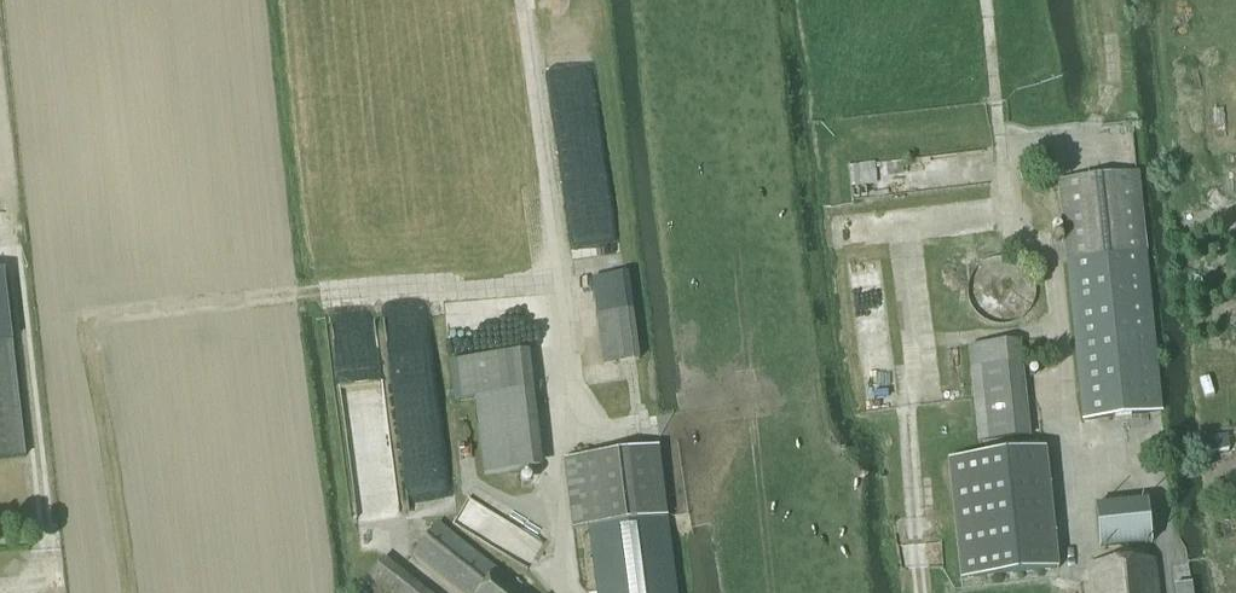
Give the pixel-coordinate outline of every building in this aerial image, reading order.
[(1083,421),(1122,417),(1162,413),(1137,173),(1058,181),(1083,421)] [(12,344),(4,274),(0,274),(0,461),(24,458),(12,344)] [(604,368),(640,363),(629,276),(592,281),(604,368)] [(980,444),(1020,439),(1030,438),(1019,342),(969,347),(980,444)] [(542,469),(533,392),(530,354),(450,363),(454,401),(474,399),(483,476),(542,469)] [(1205,453),(1229,450),(1228,435),(1203,438),(1205,453)] [(1045,450),(948,460),(960,580),(1057,570),(1045,450)] [(564,463),(573,531),(594,529),(603,586),(604,592),(676,592),(666,516),(658,451),(627,455),(564,463)] [(1098,550),(1152,544),(1147,502),(1094,508),(1098,550)] [(495,571),(437,524),(411,556),(459,592),(523,592),(495,571)] [(382,559),(359,589),(364,592),(425,592),(382,559)] [(1154,560),(1114,563),(1090,566),(1092,592),(1158,592),(1154,560)] [(1191,585),(1174,587),(1175,592),(1193,592),(1191,585)]
